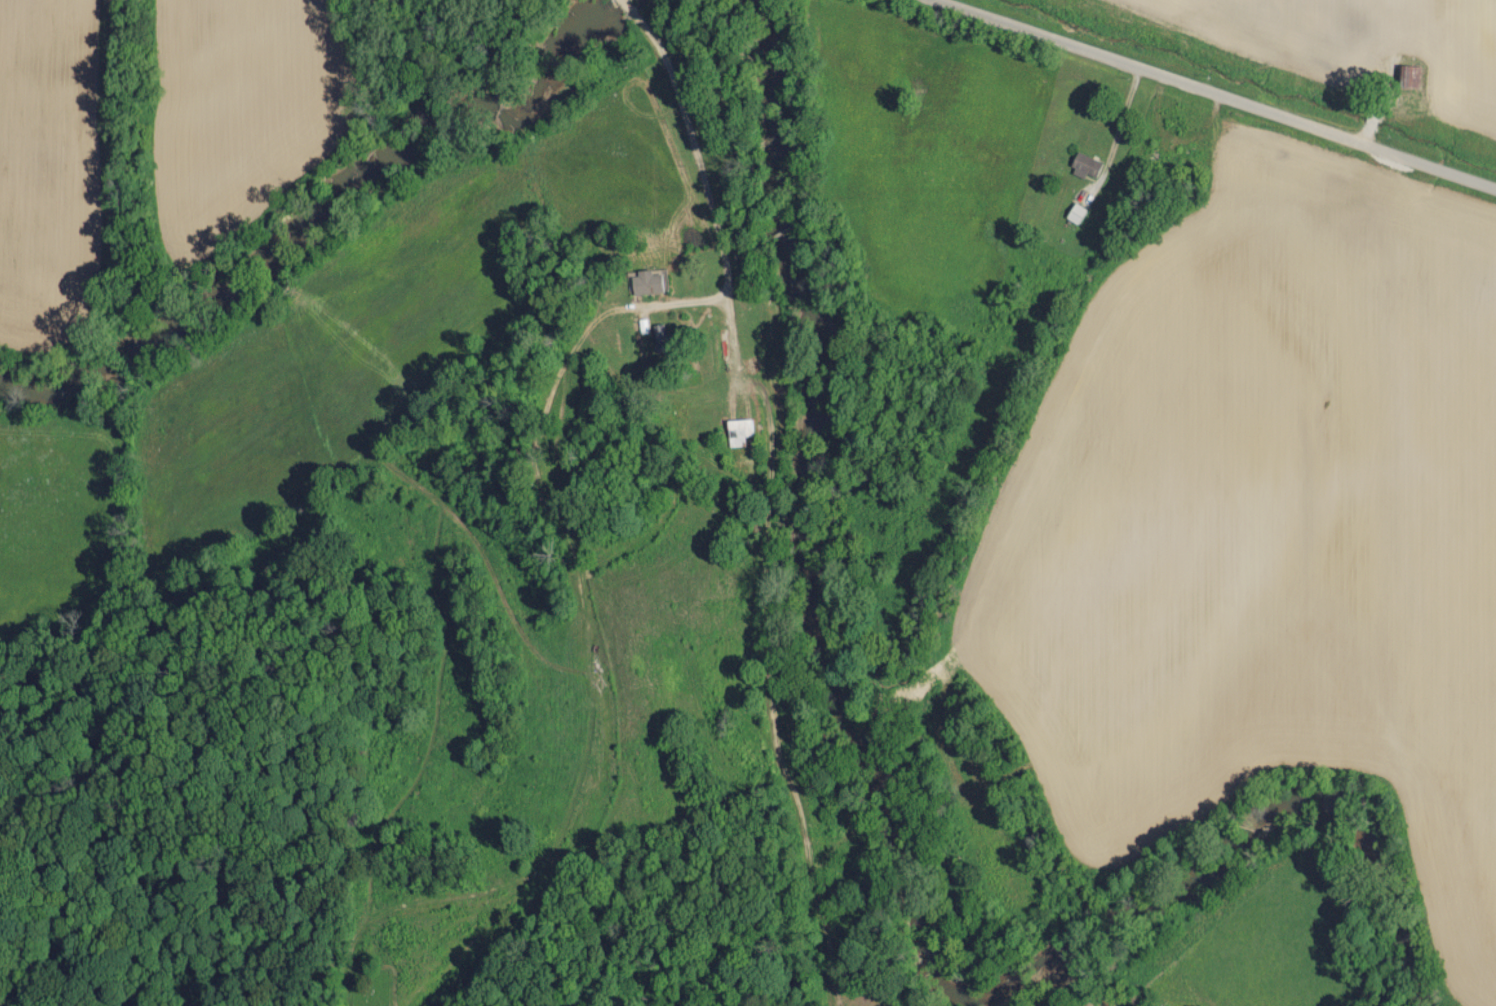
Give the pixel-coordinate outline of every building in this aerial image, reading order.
[(1421,66),(1400,65),(1399,87),(1420,87),(1421,66)] [(1096,179),(1102,162),(1076,152),(1069,168),(1096,179)] [(1066,217),(1078,224),(1087,209),(1075,202),(1066,217)] [(632,272),(632,293),(667,292),(667,271),(632,272)] [(729,446),(746,445),(745,436),(754,435),(754,419),(728,420),(729,446)]
